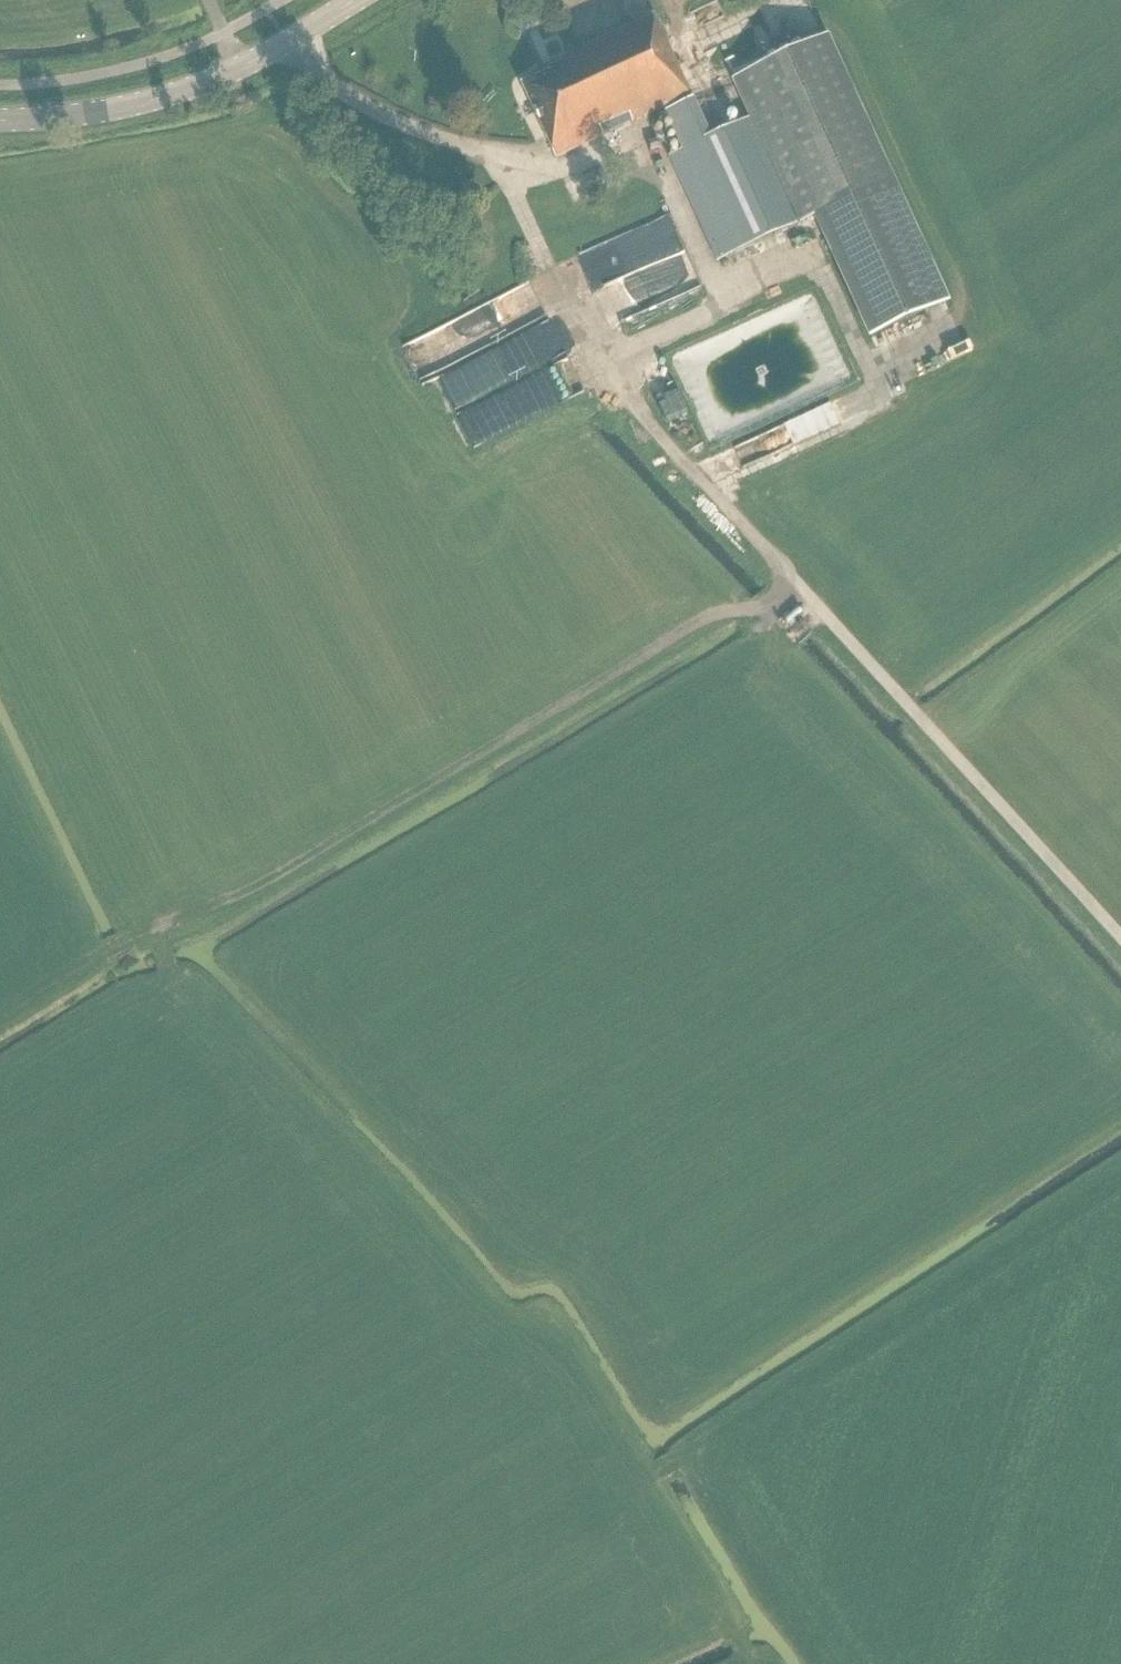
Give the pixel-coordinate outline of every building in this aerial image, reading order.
[(547,76),(520,88),(544,139),(544,138),(554,160),(663,110),(682,152),(668,159),(716,263),(766,240),(798,225),(815,217),(870,339),(944,305),(825,41),(733,82),(751,121),(709,140),(652,18),(560,61),(561,65),(545,72),(547,76)] [(457,409),(500,387),(482,354),(440,375),(457,409)] [(831,404),(786,423),(794,442),(839,423),(831,404)] [(460,437),(469,450),(484,439),(475,427),(460,437)]
